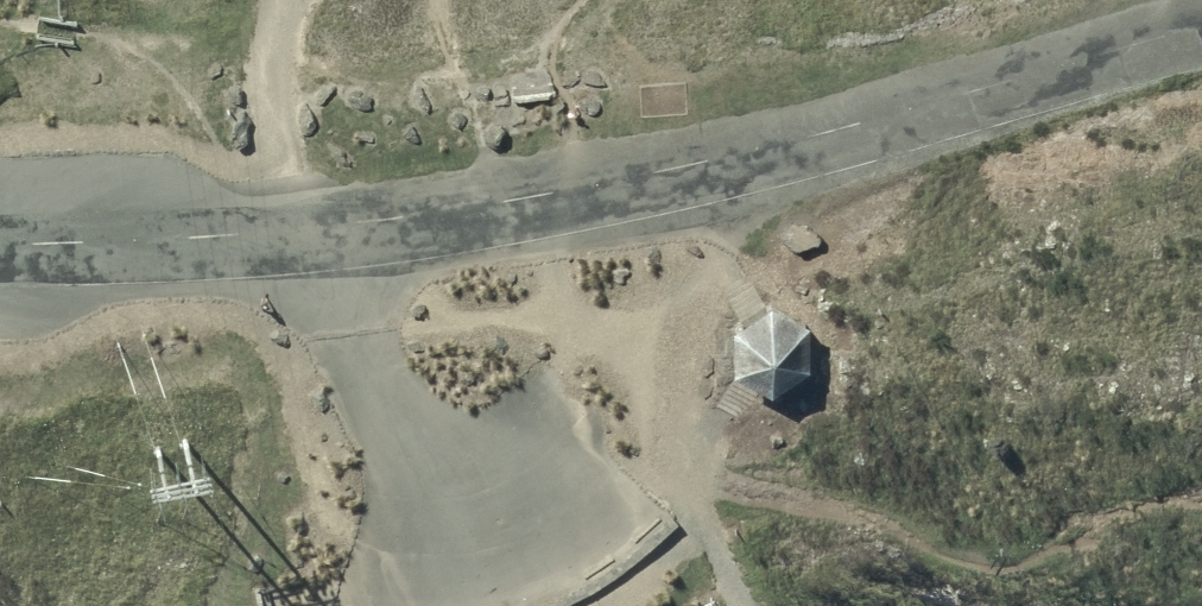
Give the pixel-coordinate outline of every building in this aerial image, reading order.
[(770,389),(806,367),(812,340),(796,313),(769,301),(752,313),(733,326),(733,367),(748,375),(770,389)]
